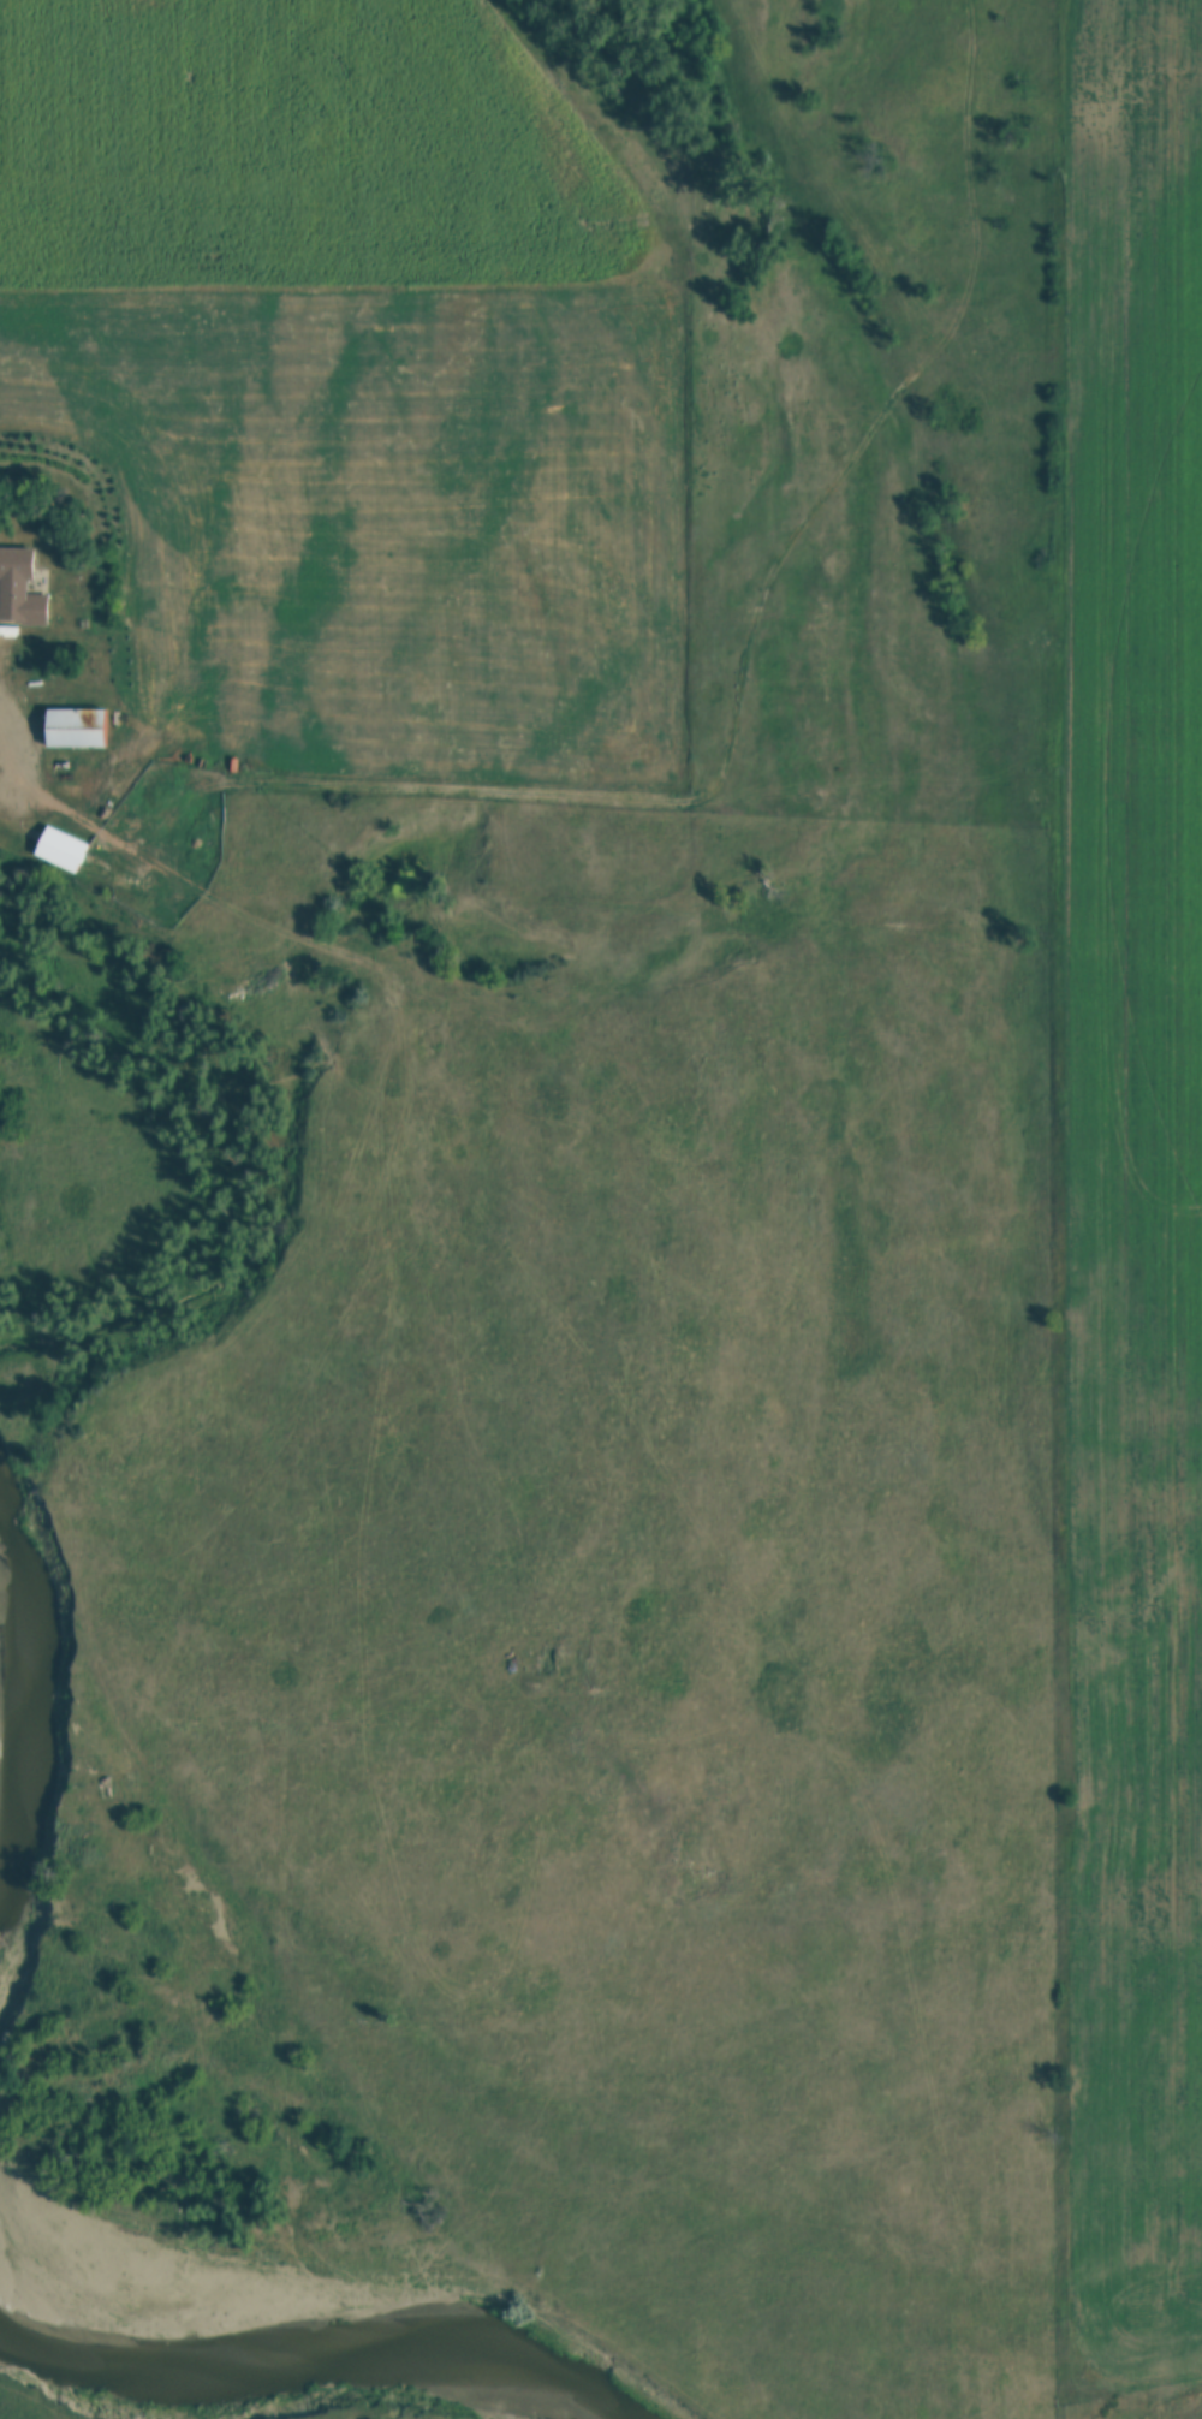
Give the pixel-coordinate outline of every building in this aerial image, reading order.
[(0,547),(0,579),(1,579),(0,612),(0,621),(49,623),(50,594),(34,594),(35,548),(0,547)] [(48,746),(107,746),(107,708),(48,708),(48,746)]
